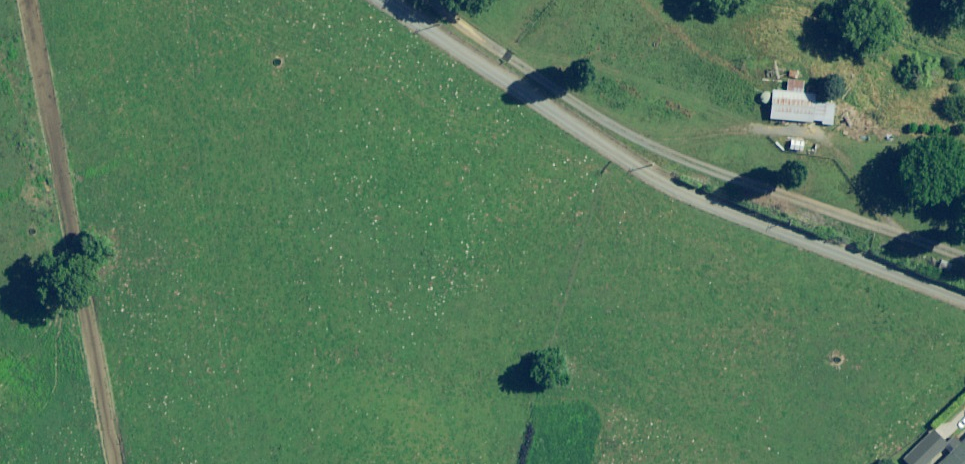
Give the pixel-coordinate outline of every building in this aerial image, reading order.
[(770,90),(768,120),(811,123),(811,121),(813,102),(813,93),(770,90)] [(813,102),(811,121),(831,122),(833,104),(813,102)] [(906,463),(926,463),(946,444),(933,431),(903,461),(906,463)] [(959,444),(953,438),(944,448),(949,453),(938,463),(964,463),(964,437),(959,444)]
